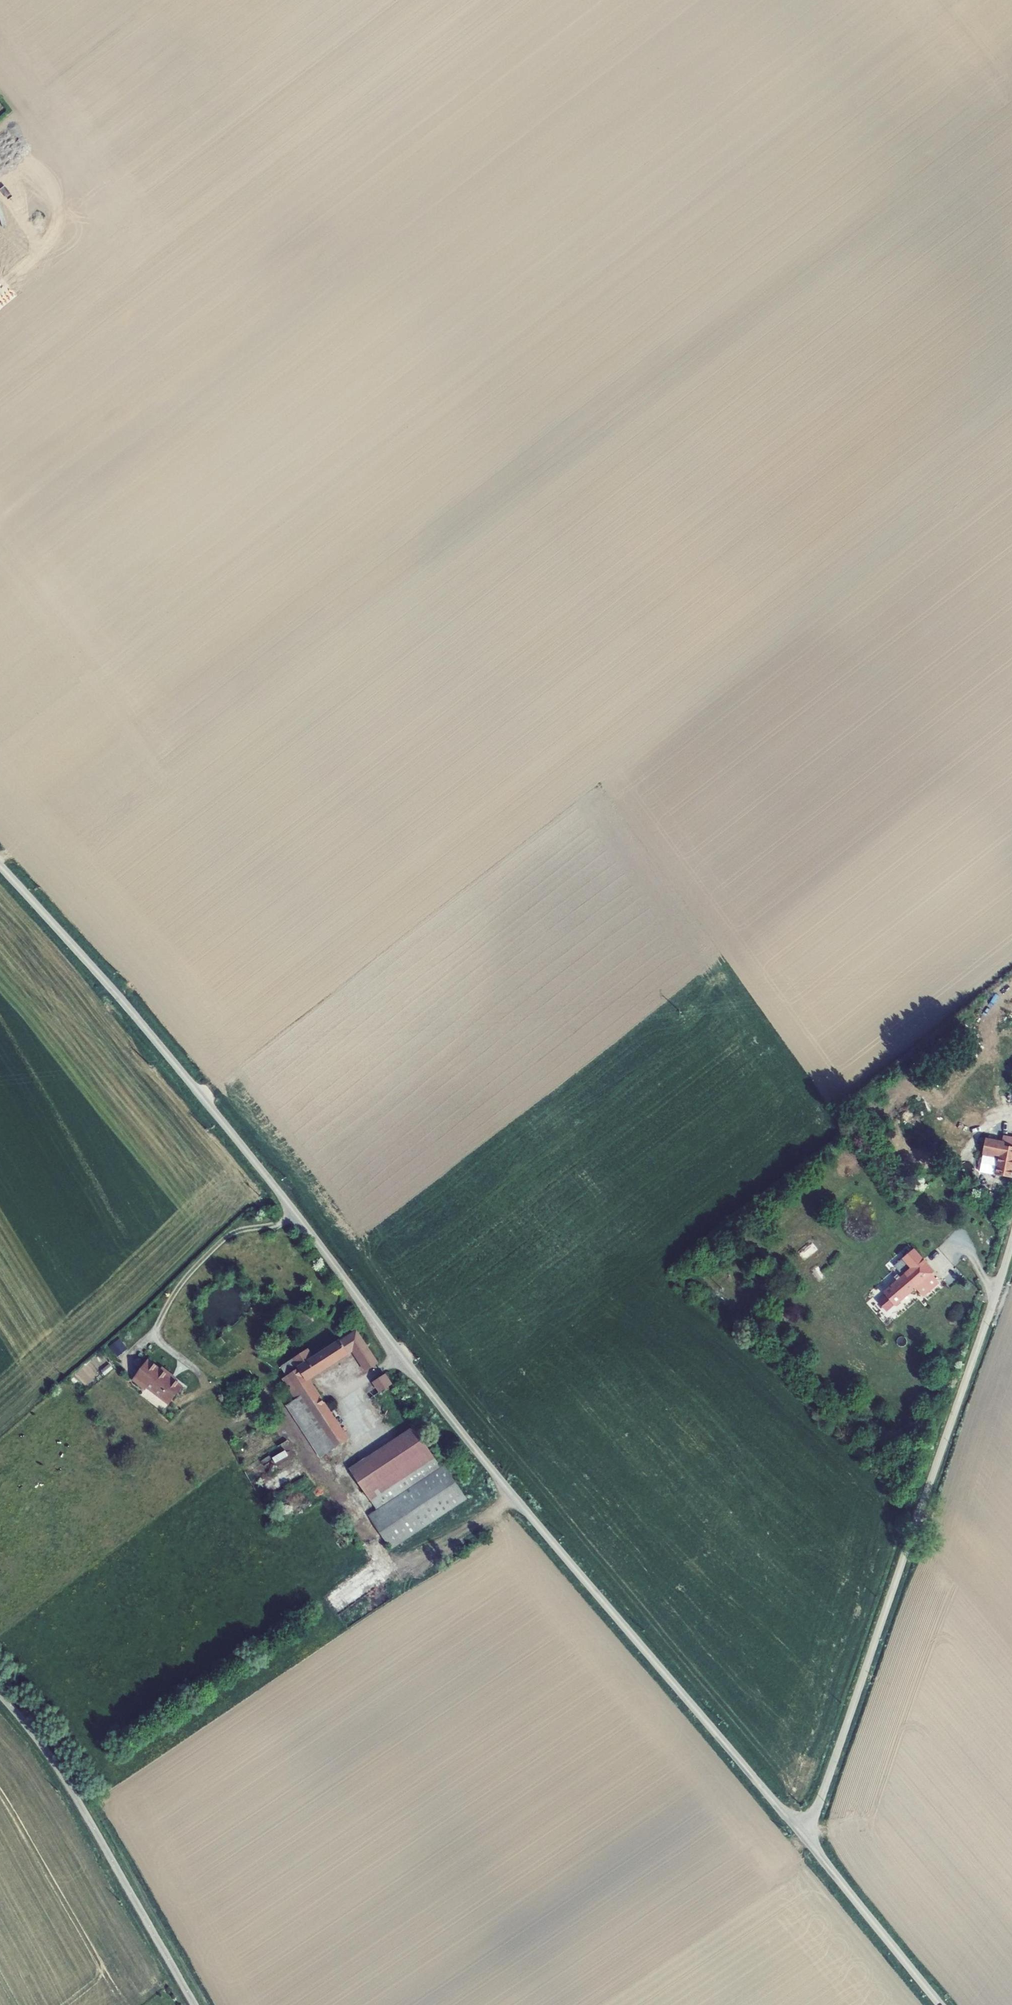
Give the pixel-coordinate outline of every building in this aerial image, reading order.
[(995,1175),(1011,1178),(1011,1177),(1011,1147),(1001,1145),(1002,1142),(986,1139),(983,1154),(999,1157),(995,1175)] [(932,1274),(934,1272),(913,1249),(893,1267),(902,1277),(884,1293),(895,1306),(915,1288),(923,1297),(939,1282),(932,1274)] [(366,1370),(378,1363),(357,1331),(314,1359),(308,1350),(282,1366),(288,1376),(284,1379),(297,1399),(288,1406),(321,1457),(348,1439),(308,1379),(353,1350),(366,1370)] [(120,1356),(130,1348),(122,1338),(112,1346),(120,1356)] [(161,1369),(149,1360),(134,1380),(145,1389),(147,1387),(169,1404),(183,1386),(169,1376),(169,1372),(164,1369),(161,1369)] [(380,1392),(392,1385),(385,1375),(374,1382),(380,1392)] [(418,1425),(392,1385),(380,1392),(371,1398),(398,1438),(351,1469),(377,1510),(441,1468),(414,1428),(418,1425)] [(369,1515),(391,1549),(467,1499),(445,1465),(441,1468),(377,1510),(369,1515)]
